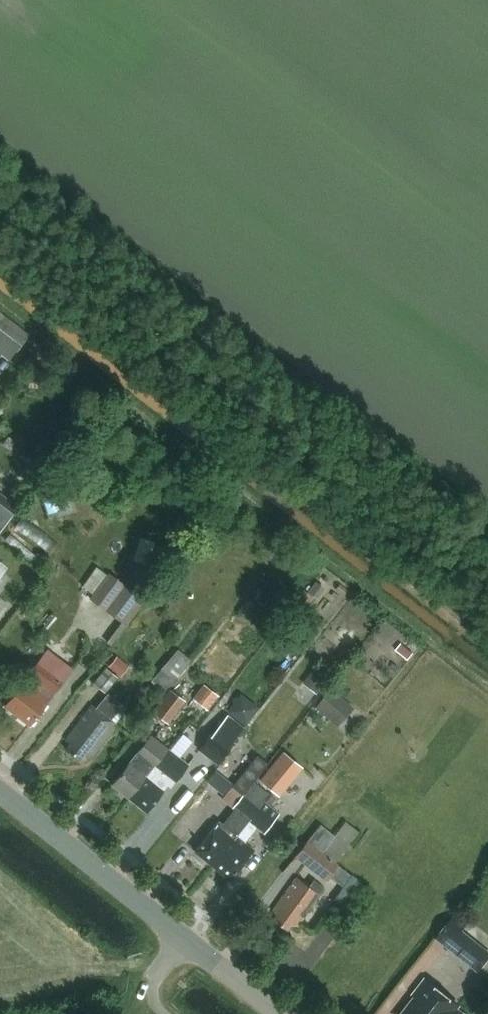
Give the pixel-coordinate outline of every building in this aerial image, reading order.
[(18,351),(26,340),(31,334),(0,311),(0,337),(18,351)] [(43,388),(45,368),(31,367),(29,386),(43,388)] [(48,518),(75,510),(70,491),(43,499),(48,518)] [(13,514),(0,503),(0,531),(13,514)] [(93,593),(91,597),(107,609),(126,584),(135,572),(139,567),(126,558),(113,575),(109,572),(107,575),(93,593)] [(308,592),(318,599),(326,588),(316,581),(308,592)] [(413,651),(399,641),(394,649),(407,659),(413,651)] [(348,643),(337,657),(344,663),(355,649),(348,643)] [(178,649),(152,681),(153,682),(163,690),(165,692),(191,660),(185,655),(178,649)] [(41,655),(3,705),(30,725),(68,675),(41,655)] [(117,656),(109,666),(121,676),(129,666),(117,656)] [(105,667),(93,682),(105,692),(117,676),(105,667)] [(310,670),(301,682),(316,694),(325,682),(310,670)] [(207,709),(217,693),(203,685),(193,700),(207,709)] [(333,687),(321,701),(334,712),(346,699),(333,687)] [(171,720),(186,702),(170,689),(169,689),(152,711),(168,724),(171,720)] [(118,724),(111,718),(122,704),(106,692),(95,706),(93,704),(66,739),(71,743),(66,749),(81,760),(85,754),(91,758),(118,724)] [(229,714),(211,737),(227,750),(245,727),(229,714)] [(134,757),(112,784),(129,798),(168,748),(151,735),(138,751),(140,753),(136,758),(134,757)] [(210,736),(201,748),(218,762),(228,750),(227,750),(211,737),(210,736)] [(168,748),(129,798),(146,811),(172,778),(175,780),(187,764),(168,748)] [(283,751),(259,780),(279,796),(302,767),(283,751)] [(220,821),(195,851),(212,865),(265,801),(265,802),(271,795),(255,782),(262,774),(259,772),(266,763),(258,757),(251,765),(233,786),(243,795),(233,807),(236,809),(223,824),(220,821)] [(265,801),(212,865),(230,880),(254,850),(246,842),(258,827),(266,833),(281,814),(265,802),(265,801)] [(333,837),(346,846),(358,830),(345,821),(333,837)] [(319,826),(295,857),(326,880),(328,877),(337,884),(347,872),(334,863),(346,846),(333,837),(319,826)] [(371,885),(359,877),(350,890),(343,885),(333,899),(353,913),(371,885)] [(297,927),(320,895),(324,890),(313,882),(309,887),(296,878),(272,911),(277,914),(273,920),(288,930),(292,924),(297,927)] [(437,938),(479,972),(487,961),(487,949),(467,932),(471,927),(456,915),(437,938)] [(460,1008),(462,1005),(426,977),(412,995),(414,996),(400,1013),(467,1013),(460,1008)]
